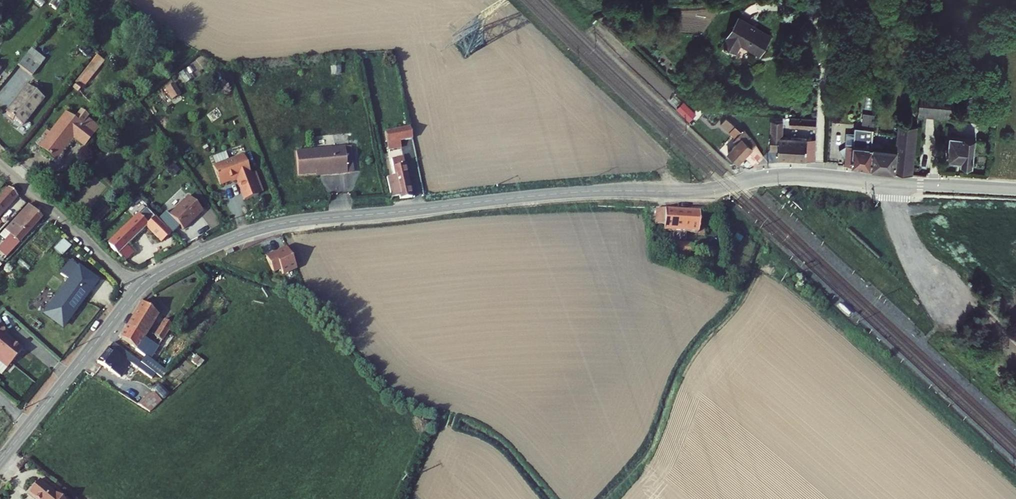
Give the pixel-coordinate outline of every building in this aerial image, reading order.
[(755,7),(739,35),(755,43),(760,34),(775,42),(785,23),(755,7)] [(0,30),(0,45),(9,34),(1,28),(0,30)] [(39,50),(28,62),(41,73),(52,61),(39,50)] [(73,87),(83,94),(104,60),(95,54),(73,87)] [(12,65),(4,59),(0,63),(0,79),(12,65)] [(176,82),(165,86),(169,98),(180,95),(176,82)] [(5,110),(23,125),(45,98),(27,83),(5,110)] [(966,90),(930,86),(928,104),(963,109),(966,90)] [(85,97),(55,135),(69,145),(84,126),(97,138),(112,119),(85,97)] [(688,121),(697,114),(684,100),(676,108),(688,121)] [(854,161),(855,161),(879,164),(880,142),(883,110),(874,109),(873,124),(865,123),(863,141),(856,141),(849,146),(855,155),(854,161)] [(828,113),(803,112),(803,123),(828,124),(828,113)] [(783,114),(781,140),(789,141),(788,154),(826,158),(828,136),(795,134),(795,115),(783,114)] [(756,151),(765,142),(757,129),(755,131),(742,117),(735,123),(749,137),(739,147),(750,157),(756,151)] [(880,142),(879,164),(922,168),(923,156),(927,119),(912,118),(910,135),(908,146),(900,145),(902,134),(891,133),(890,143),(880,142)] [(419,121),(394,126),(398,146),(412,143),(410,135),(422,133),(419,121)] [(963,131),(960,154),(972,155),(972,158),(982,160),(985,134),(963,131)] [(910,135),(902,134),(900,145),(908,146),(910,135)] [(771,153),(765,142),(756,151),(764,159),(771,153)] [(357,145),(308,150),(310,173),(340,171),(340,173),(359,171),(357,145)] [(254,153),(223,164),(230,184),(247,178),(254,199),(269,194),(254,153)] [(407,153),(402,154),(406,171),(398,173),(402,193),(410,191),(411,194),(423,192),(415,156),(408,157),(407,153)] [(923,156),(922,168),(950,171),(950,162),(947,162),(947,159),(923,156)] [(11,193),(0,207),(0,224),(20,200),(11,193)] [(193,226),(213,208),(199,193),(179,211),(193,226)] [(104,204),(93,215),(99,221),(110,211),(104,204)] [(663,206),(662,221),(666,221),(666,225),(669,225),(669,230),(708,232),(708,229),(716,229),(716,221),(708,221),(709,205),(702,208),(663,206)] [(134,258),(144,249),(137,242),(158,223),(171,238),(181,229),(167,214),(165,216),(157,208),(119,241),(134,258)] [(31,210),(8,236),(12,240),(0,254),(0,256),(8,263),(24,245),(23,245),(44,222),(31,210)] [(42,240),(45,248),(58,242),(52,226),(42,230),(46,239),(42,240)] [(12,240),(8,236),(2,242),(7,246),(12,240)] [(54,248),(62,255),(71,245),(63,238),(54,248)] [(699,239),(686,238),(685,247),(698,247),(699,239)] [(295,245),(274,255),(281,270),(288,266),(291,272),(305,265),(295,245)] [(27,246),(23,252),(33,258),(36,252),(27,246)] [(77,290),(53,320),(70,333),(104,290),(78,269),(67,282),(77,290)] [(135,322),(152,334),(166,313),(149,301),(135,322)] [(840,304),(836,308),(848,319),(852,314),(840,304)] [(170,337),(179,323),(172,318),(163,333),(170,337)] [(0,333),(0,356),(3,358),(3,361),(16,372),(30,354),(20,346),(19,345),(18,346),(14,342),(15,341),(11,329),(0,333)] [(159,390),(145,403),(158,411),(170,400),(159,390)] [(43,498),(72,498),(73,497),(43,471),(32,484),(45,496),(43,498)]
